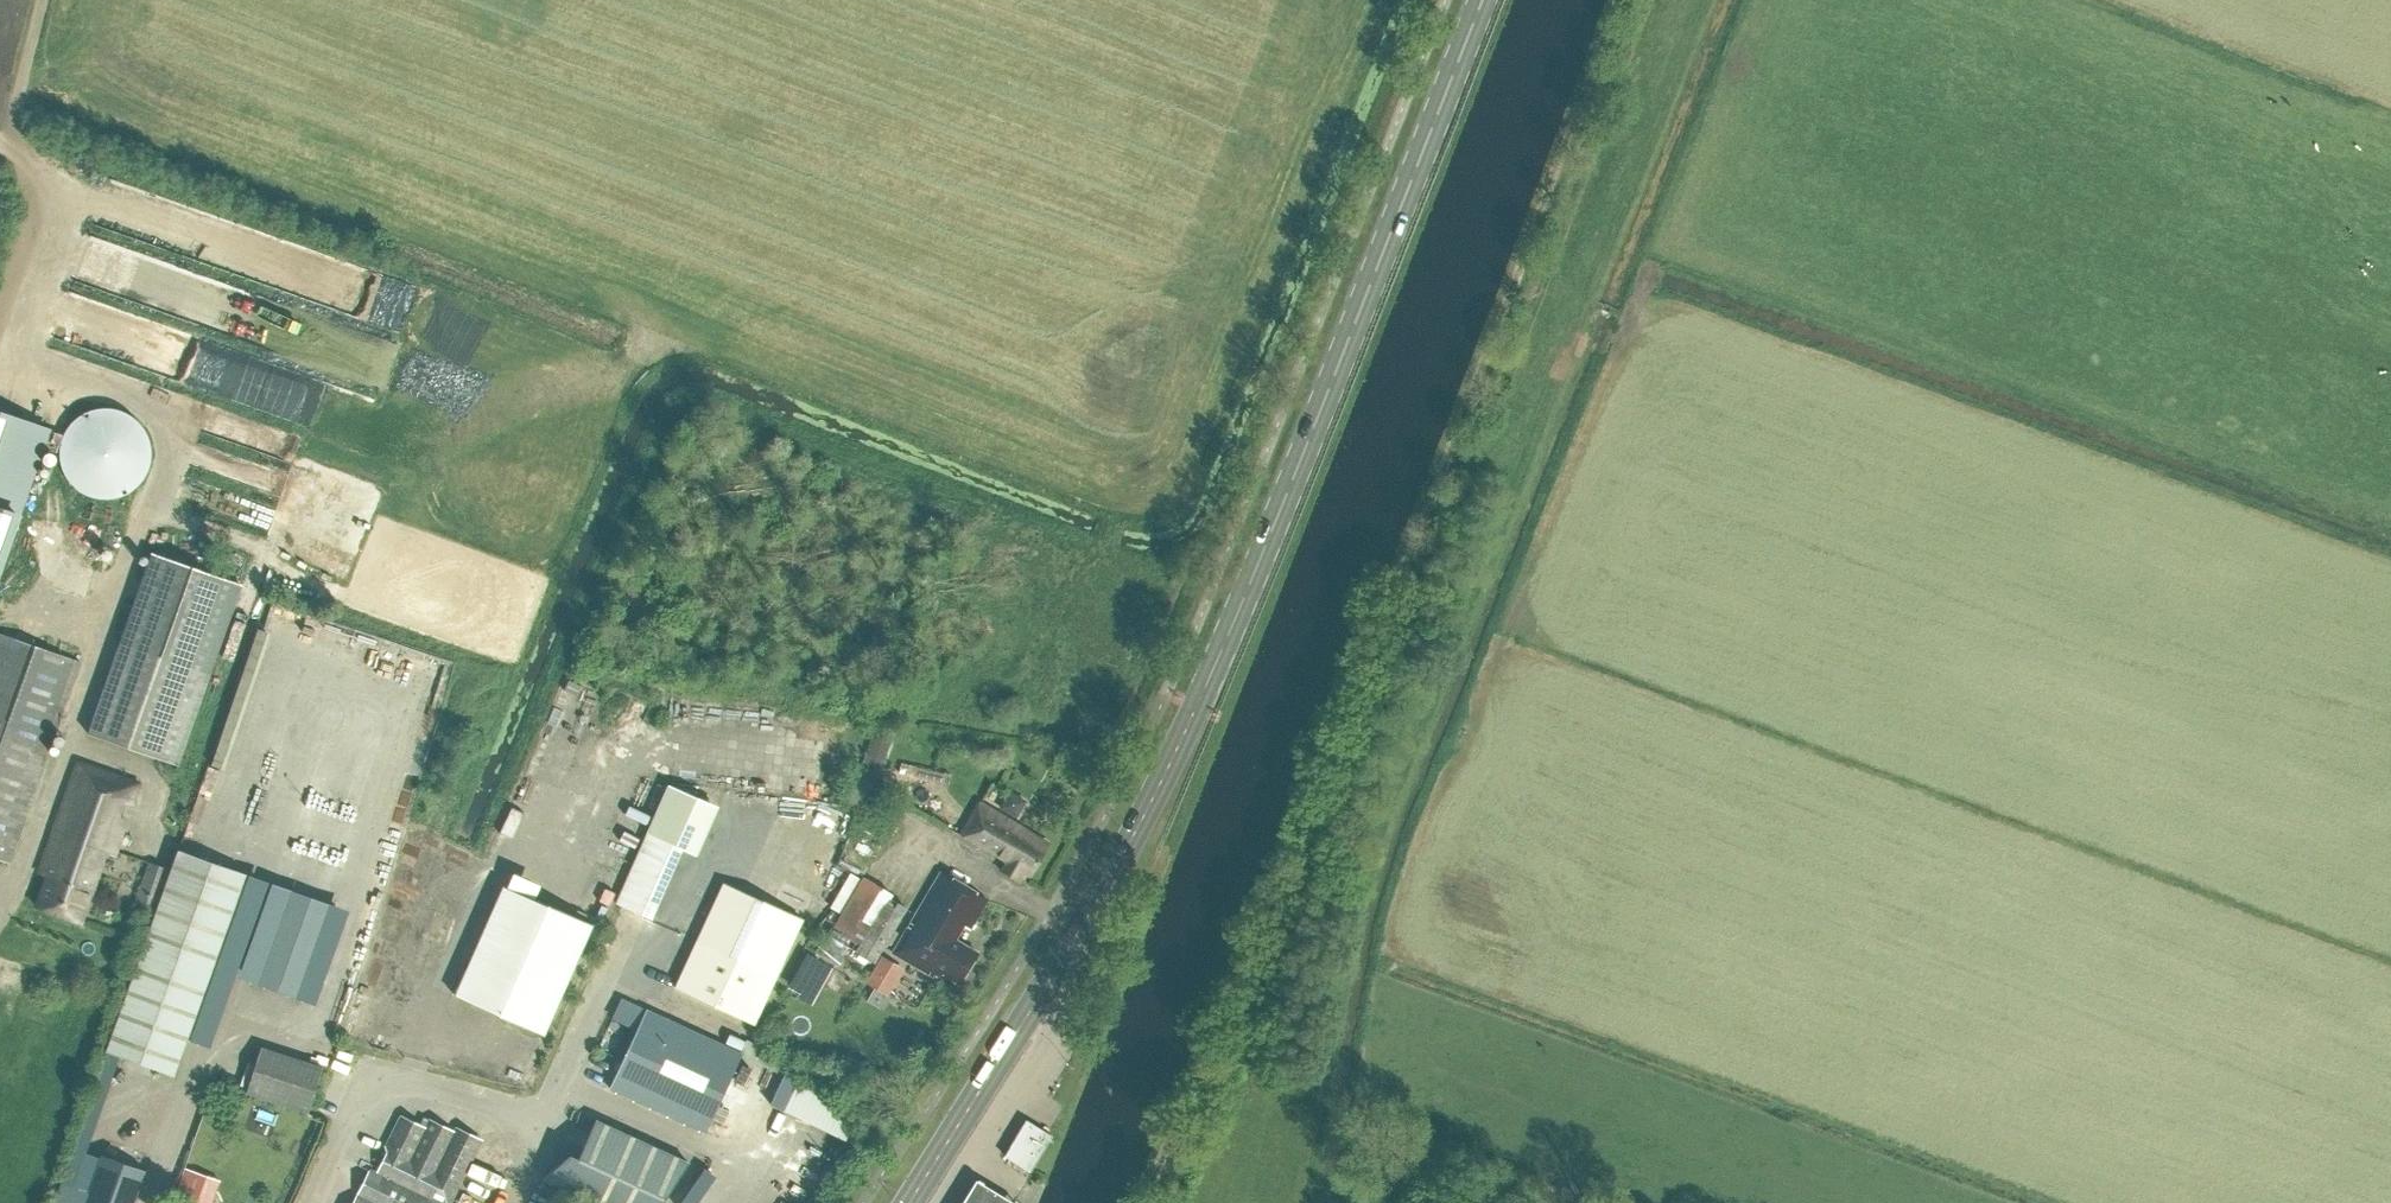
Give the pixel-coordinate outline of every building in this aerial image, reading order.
[(138,393),(262,430),(272,396),(148,360),(138,393)] [(69,424),(65,431),(61,438),(59,446),(59,454),(59,461),(61,469),(65,476),(69,483),(75,489),(81,493),(89,497),(96,499),(104,499),(112,499),(120,497),(127,493),(134,489),(140,483),(144,477),(147,469),(149,462),(150,454),(149,446),(147,438),(144,431),(139,424),(134,419),(127,414),(120,411),(112,409),(104,408),(96,409),(89,411),(81,414),(75,419),(69,424)] [(51,428),(0,410),(0,572),(51,428)] [(148,559),(88,734),(177,765),(238,591),(148,559)] [(9,862),(53,734),(78,662),(0,635),(0,859),(9,862)] [(871,790),(874,782),(875,782),(891,738),(876,733),(874,732),(859,776),(857,775),(847,807),(858,809),(869,789),(871,790)] [(51,874),(39,908),(79,922),(104,852),(107,853),(114,855),(115,852),(126,821),(117,817),(123,800),(133,803),(140,783),(79,761),(40,870),(51,874)] [(941,784),(943,773),(913,767),(911,777),(941,784)] [(1031,875),(1050,845),(981,802),(962,832),(1008,861),(1001,872),(1019,883),(1026,872),(1031,875)] [(621,914),(617,912),(657,823),(622,807),(574,911),(614,929),(621,914)] [(105,1050),(108,1051),(120,1055),(174,1074),(186,1039),(245,874),(179,851),(176,850),(168,872),(161,891),(155,907),(152,916),(145,937),(134,967),(128,985),(119,1009),(108,1041),(105,1050)] [(956,864),(973,886),(991,873),(974,850),(956,864)] [(827,878),(839,882),(845,863),(832,860),(827,878)] [(149,862),(136,904),(154,909),(167,868),(149,862)] [(849,873),(830,907),(840,913),(860,879),(849,873)] [(943,874),(896,950),(947,982),(950,976),(952,978),(958,981),(976,953),(952,939),(963,922),(965,923),(969,926),(985,900),(943,874)] [(674,988),(677,989),(753,1024),(800,921),(801,919),(722,883),(674,988)] [(541,1034),(592,924),(504,885),(455,995),(541,1034)] [(853,951),(857,953),(872,962),(876,957),(907,908),(891,899),(889,897),(889,898),(887,896),(857,945),(853,951)] [(836,966),(847,950),(850,945),(830,932),(828,930),(814,952),(836,966)] [(903,969),(880,956),(864,983),(887,996),(903,969)] [(705,1133),(705,1131),(709,1124),(719,1102),(741,1055),(742,1053),(739,1051),(646,1008),(609,1088),(705,1133)] [(308,1114),(323,1067),(261,1047),(246,1095),(308,1114)] [(824,1130),(845,1141),(846,1139),(858,1114),(795,1083),(783,1108),(782,1109),(824,1130)] [(751,1097),(746,1107),(772,1119),(777,1108),(751,1097)] [(481,1140),(453,1127),(451,1132),(428,1120),(423,1129),(398,1117),(368,1180),(365,1178),(353,1202),(450,1202),(481,1140)] [(594,1120),(577,1158),(570,1154),(542,1178),(543,1179),(544,1179),(597,1202),(661,1202),(689,1162),(594,1120)] [(1030,1171),(1051,1135),(1026,1120),(1005,1155),(1030,1171)] [(145,1170),(99,1155),(88,1191),(59,1182),(52,1202),(133,1202),(145,1170)] [(212,1201),(204,1198),(210,1178),(187,1170),(175,1202),(211,1202),(212,1201)] [(965,1202),(1013,1202),(978,1182),(965,1202)] [(493,1194),(488,1202),(510,1202),(493,1194)]
